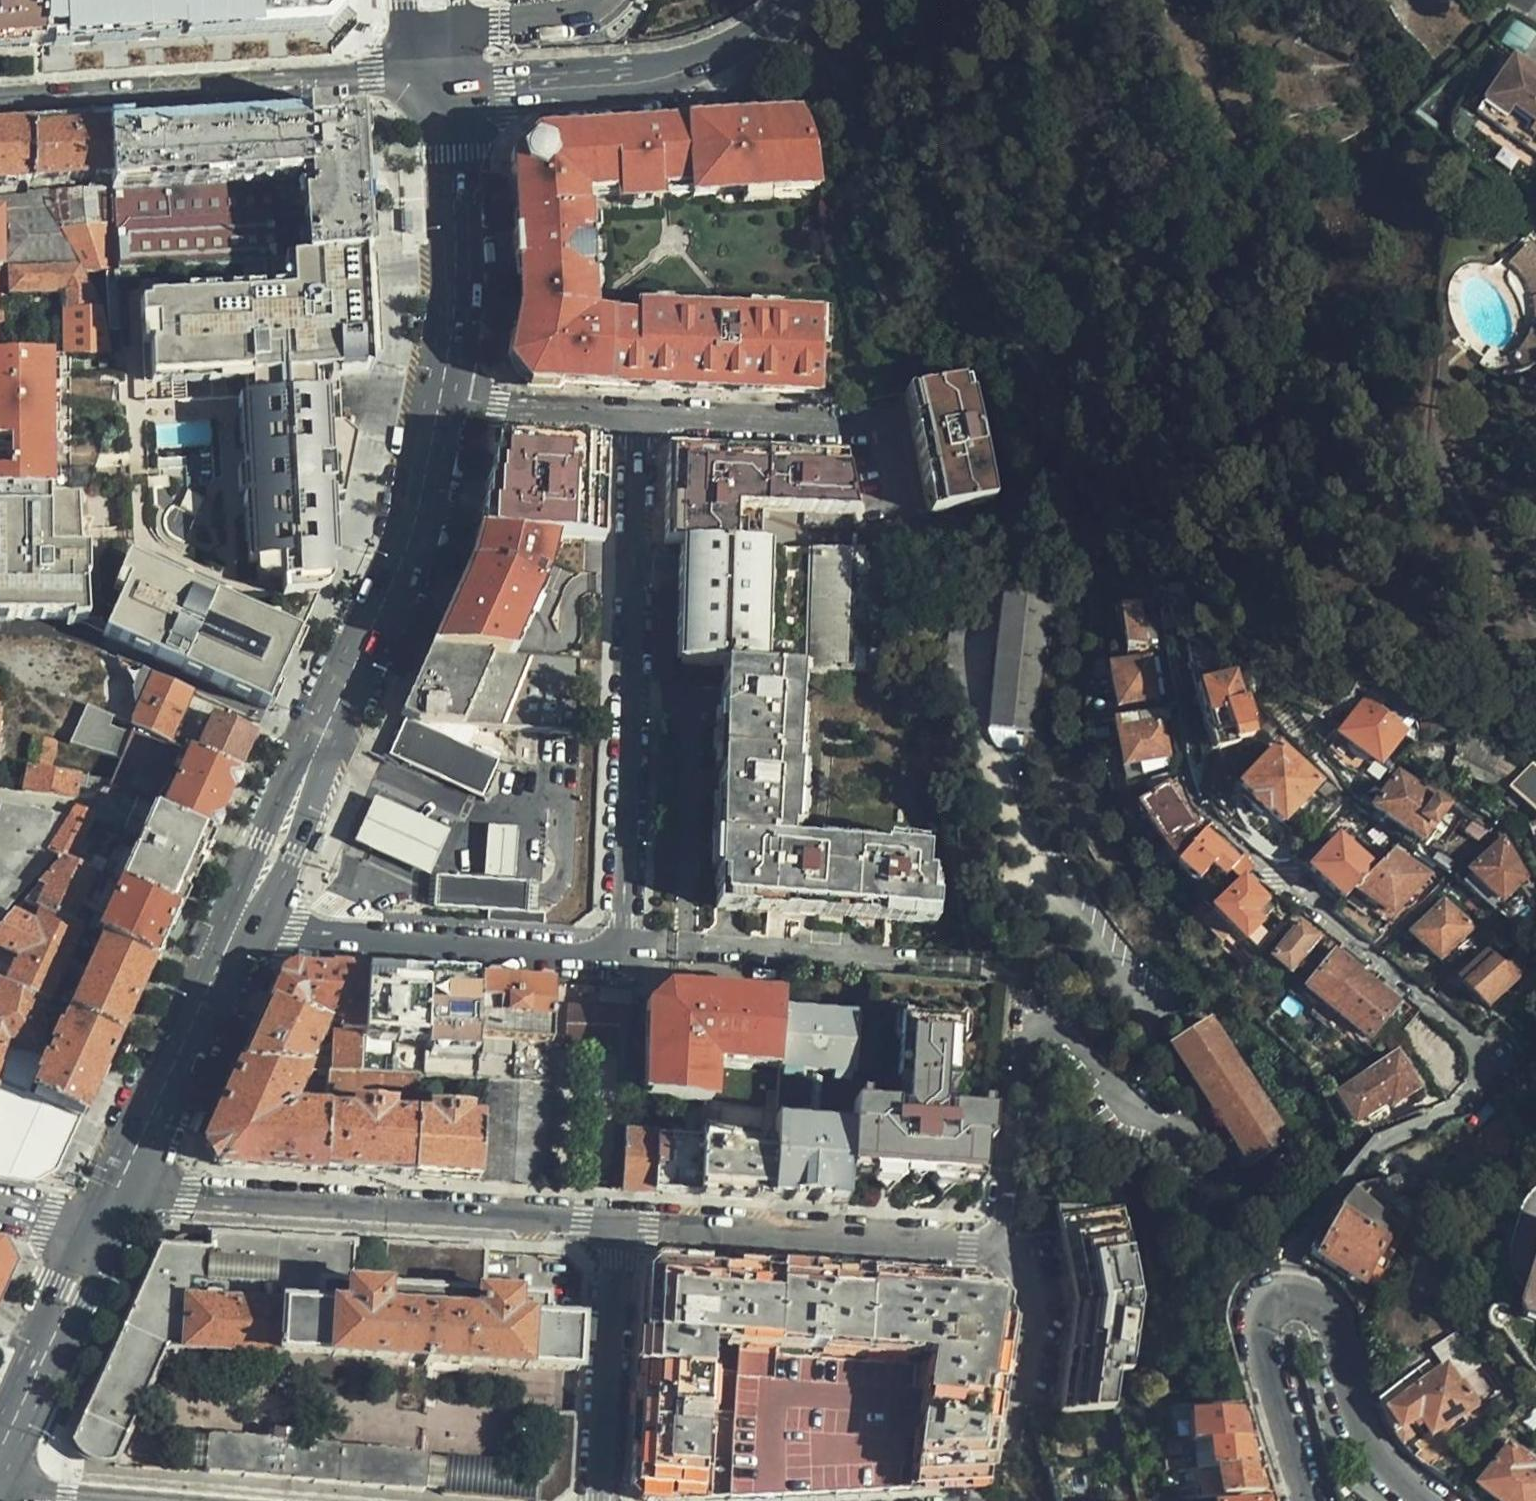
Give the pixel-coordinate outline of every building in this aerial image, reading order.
[(43,47),(45,16),(46,0),(0,0),(0,49),(36,47),(43,47)] [(263,0),(46,0),(45,16),(36,47),(116,43),(136,42),(150,41),(203,38),(247,35),(310,32),(279,33),(264,34),(263,0)] [(1524,79),(1531,71),(1509,55),(1468,109),(1494,129),(1505,129),(1507,139),(1535,160),(1535,159),(1535,88),(1524,79)] [(1531,71),(1524,79),(1535,88),(1535,75),(1531,71)] [(137,268),(308,258),(364,254),(372,254),(365,135),(364,123),(356,117),(340,118),(339,107),(306,109),(306,119),(297,120),(215,125),(140,130),(131,130),(131,120),(108,121),(112,176),(113,188),(114,203),(117,263),(117,270),(137,268)] [(514,368),(518,365),(528,377),(524,380),(527,385),(796,394),(806,384),(818,384),(818,353),(819,319),(801,319),(801,315),(715,311),(715,315),(696,315),(695,310),(637,308),(636,320),(636,325),(620,324),(620,319),(591,318),(592,319),(589,321),(580,311),(579,299),(589,298),(589,277),(592,276),(590,234),(586,234),(586,229),(585,214),(580,214),(575,215),(574,205),(580,204),(582,204),(582,201),(581,192),(615,189),(616,199),(617,202),(659,199),(659,196),(658,186),(713,183),(715,195),(788,190),(788,180),(816,179),(813,169),(794,112),(768,114),(756,115),(536,130),(513,152),(518,233),(520,265),(522,299),(522,308),(524,337),(516,338),(511,364),(514,368)] [(70,123),(33,125),(36,180),(112,176),(108,121),(70,123)] [(33,125),(0,127),(0,182),(36,180),(33,125)] [(1494,129),(1507,139),(1505,129),(1494,129)] [(532,167),(550,173),(564,160),(560,141),(542,135),(528,148),(532,167)] [(27,193),(28,198),(28,210),(60,207),(114,203),(113,188),(27,193)] [(0,200),(0,212),(28,210),(28,198),(0,200)] [(0,212),(0,269),(11,269),(79,265),(117,263),(115,239),(114,203),(60,207),(28,210),(0,212)] [(1522,244),(1503,262),(1524,300),(1526,315),(1535,314),(1535,258),(1522,244)] [(365,274),(364,254),(308,258),(137,268),(143,383),(341,371),(372,368),(365,274)] [(65,355),(98,309),(79,265),(11,269),(13,290),(64,292),(65,355)] [(1526,315),(1523,335),(1507,357),(1496,359),(1494,374),(1524,368),(1535,355),(1535,314),(1526,315)] [(50,490),(50,355),(0,356),(0,491),(50,490)] [(65,355),(50,355),(50,490),(92,490),(102,457),(109,426),(111,404),(143,383),(65,355)] [(189,674),(262,708),(278,671),(301,619),(327,561),(337,521),(358,429),(344,418),(341,371),(143,383),(111,404),(109,426),(102,457),(92,490),(88,552),(86,621),(103,633),(189,674)] [(905,392),(928,509),(992,500),(968,381),(905,392)] [(558,540),(607,542),(613,443),(501,436),(502,451),(492,465),(490,483),(488,483),(485,510),(483,510),(480,536),(558,540)] [(852,517),(844,472),(829,454),(688,449),(670,466),(669,522),(668,544),(683,545),(689,545),(758,548),(761,513),(852,517)] [(68,621),(86,621),(88,552),(92,490),(50,490),(0,491),(0,619),(68,621)] [(929,516),(993,504),(992,500),(928,509),(929,516)] [(480,536),(477,535),(473,557),(431,650),(513,654),(520,639),(529,619),(554,566),(553,563),(548,560),(554,549),(558,540),(480,536)] [(818,551),(847,552),(848,540),(820,537),(818,551)] [(758,548),(689,545),(687,664),(727,666),(764,668),(766,549),(758,548)] [(815,550),(811,671),(890,675),(893,588),(885,588),(886,554),(847,552),(818,551),(815,550)] [(1002,576),(1025,578),(1027,561),(1003,558),(1002,576)] [(1024,594),(1025,578),(1002,576),(987,742),(995,755),(1016,758),(1019,739),(1030,740),(1043,626),(1058,627),(1060,598),(1024,594)] [(1119,624),(1122,647),(1142,649),(1138,623),(1119,624)] [(513,654),(431,650),(401,718),(405,719),(428,729),(538,733),(583,735),(585,658),(566,657),(513,654)] [(134,724),(133,727),(166,742),(190,690),(118,657),(119,658),(138,697),(134,724)] [(1153,700),(1146,661),(1107,672),(1116,708),(1153,700)] [(764,668),(727,666),(716,910),(728,911),(936,925),(937,902),(930,901),(932,875),(926,874),(926,850),(883,847),(882,852),(812,847),(811,852),(795,851),(789,843),(790,830),(794,830),(797,768),(793,767),(797,670),(764,668)] [(1250,725),(1244,703),(1238,704),(1230,679),(1197,688),(1204,714),(1203,715),(1215,754),(1232,750),(1231,745),(1249,740),(1246,726),(1250,725)] [(1376,767),(1411,723),(1372,694),(1339,737),(1376,767)] [(120,758),(134,724),(86,705),(69,743),(120,758)] [(196,754),(237,774),(248,752),(256,735),(215,715),(196,754)] [(1131,718),(1110,723),(1119,768),(1139,765),(1141,776),(1163,769),(1156,725),(1133,728),(1131,718)] [(428,729),(405,719),(389,756),(481,797),(499,760),(428,729)] [(117,790),(211,835),(227,797),(237,774),(196,754),(166,742),(133,727),(120,758),(108,790),(117,790)] [(1467,739),(1454,742),(1456,753),(1449,768),(1502,792),(1530,761),(1494,745),(1492,745),(1490,744),(1489,748),(1467,739)] [(92,801),(103,790),(106,779),(53,769),(56,744),(35,740),(30,765),(26,793),(85,800),(92,801)] [(1278,826),(1315,787),(1274,751),(1238,788),(1278,826)] [(1507,789),(1535,814),(1535,771),(1529,765),(1507,789)] [(1442,808),(1395,777),(1371,812),(1417,842),(1442,808)] [(1136,805),(1174,865),(1197,838),(1165,786),(1136,805)] [(55,855),(51,853),(85,800),(26,793),(0,789),(0,922),(33,884),(43,873),(55,855)] [(196,868),(211,835),(117,790),(108,790),(103,790),(92,801),(85,800),(51,853),(55,855),(63,859),(96,874),(123,886),(177,910),(196,868)] [(373,798),(351,844),(428,878),(448,833),(373,798)] [(517,827),(488,825),(483,880),(515,882),(516,880),(517,827)] [(1197,838),(1174,865),(1196,882),(1210,869),(1221,878),(1227,872),(1233,864),(1200,834),(1197,838)] [(1308,880),(1337,906),(1352,891),(1372,870),(1337,840),(1316,863),(1309,858),(1302,865),(1312,874),(1308,880)] [(1525,882),(1502,845),(1474,876),(1503,905),(1525,882)] [(1422,879),(1389,852),(1372,870),(1352,891),(1386,916),(1422,879)] [(1240,857),(1233,864),(1227,872),(1237,885),(1211,912),(1237,942),(1268,914),(1240,883),(1250,874),(1240,857)] [(24,903),(72,925),(96,874),(63,859),(24,903)] [(487,917),(486,920),(543,924),(544,912),(529,910),(529,901),(530,883),(515,882),(483,880),(435,877),(434,894),(433,906),(487,909),(487,917)] [(159,950),(177,910),(123,886),(100,937),(154,961),(159,950)] [(154,961),(100,937),(72,925),(24,903),(1,930),(0,931),(0,981),(62,1008),(72,1013),(120,1036),(137,998),(154,961)] [(1440,964),(1471,930),(1444,905),(1413,937),(1440,964)] [(1287,974),(1313,940),(1297,927),(1270,959),(1287,974)] [(1394,1005),(1332,956),(1304,991),(1327,1010),(1319,1021),(1339,1036),(1348,1024),(1368,1039),(1394,1005)] [(1504,972),(1485,956),(1460,982),(1485,1015),(1528,975),(1514,959),(1504,972)] [(295,974),(283,979),(272,1004),(324,1028),(335,1033),(361,1035),(366,973),(306,969),(295,974)] [(429,978),(366,973),(361,1035),(361,1046),(380,1048),(380,1058),(404,1059),(405,1049),(424,1050),(429,978)] [(677,981),(756,987),(757,979),(674,973),(650,995),(644,1085),(651,1085),(657,998),(677,981)] [(480,981),(429,978),(424,1050),(422,1079),(475,1081),(480,981)] [(8,1039),(46,1047),(62,1008),(0,981),(0,1077),(8,1039)] [(490,1082),(549,1086),(554,986),(480,981),(475,1081),(490,1082)] [(778,1094),(786,999),(786,989),(756,987),(677,981),(657,998),(651,1085),(778,1094)] [(853,1105),(860,1006),(786,999),(778,1094),(777,1114),(772,1192),(847,1197),(848,1184),(853,1105)] [(267,1014),(243,1067),(304,1071),(324,1028),(272,1004),(267,1014)] [(616,1040),(618,1015),(570,1011),(568,1037),(616,1040)] [(102,1076),(120,1036),(72,1013),(35,1096),(84,1116),(102,1076)] [(888,1107),(853,1105),(848,1184),(879,1186),(879,1176),(899,1177),(898,1186),(938,1189),(939,1179),(956,1180),(956,1190),(984,1191),(983,1168),(983,1152),(989,1144),(993,1114),(952,1110),(953,1096),(957,1025),(894,1020),(888,1107)] [(1285,1141),(1207,1024),(1170,1050),(1249,1165),(1285,1141)] [(1416,1090),(1393,1057),(1335,1097),(1352,1124),(1383,1104),(1388,1110),(1416,1090)] [(220,1166),(322,1172),(326,1112),(292,1110),(288,1103),(304,1071),(243,1067),(208,1145),(214,1156),(220,1166)] [(419,1078),(358,1074),(328,1072),(326,1097),(335,1098),(336,1091),(409,1095),(408,1103),(417,1103),(419,1078)] [(485,1182),(543,1186),(549,1086),(490,1082),(485,1182)] [(84,1116),(0,1083),(0,1178),(37,1184),(48,1178),(58,1171),(79,1128),(84,1116)] [(771,1199),(772,1192),(777,1114),(703,1106),(701,1140),(699,1194),(771,1199)] [(413,1178),(416,1117),(394,1115),(395,1109),(376,1108),(375,1133),(369,1133),(370,1108),(353,1107),(353,1113),(326,1112),(322,1172),(413,1178)] [(413,1178),(478,1182),(481,1122),(466,1120),(467,1114),(431,1112),(431,1118),(416,1117),(413,1178)] [(623,1190),(654,1192),(656,1137),(626,1135),(623,1190)] [(654,1192),(699,1194),(701,1140),(656,1137),(654,1192)] [(1298,1265),(1303,1269),(1306,1270),(1317,1274),(1327,1280),(1337,1290),(1348,1300),(1358,1285),(1362,1287),(1396,1232),(1361,1206),(1366,1201),(1371,1204),(1380,1196),(1374,1187),(1370,1190),(1368,1187),(1354,1192),(1341,1207),(1313,1243),(1298,1265)] [(846,1203),(847,1197),(772,1192),(771,1199),(846,1203)] [(1072,1304),(1056,1417),(1110,1414),(1116,1377),(1127,1376),(1137,1306),(1120,1211),(1055,1205),(1072,1304)] [(167,1348),(579,1372),(582,1324),(547,1322),(518,1321),(519,1298),(484,1296),(449,1293),(451,1250),(426,1248),(421,1292),(385,1289),(353,1287),(334,1286),(338,1244),(209,1236),(210,1251),(162,1247),(72,1442),(81,1452),(88,1457),(100,1461),(109,1462),(114,1462),(167,1348)] [(5,1293),(17,1268),(6,1243),(0,1241),(0,1305),(5,1293)] [(354,1273),(357,1245),(338,1244),(334,1286),(353,1287),(354,1273)] [(421,1292),(426,1248),(389,1246),(386,1276),(385,1289),(421,1292)] [(484,1296),(487,1252),(451,1250),(449,1293),(484,1296)] [(982,1280),(660,1261),(647,1275),(632,1484),(648,1500),(681,1500),(727,1499),(910,1489),(985,1485),(992,1442),(1011,1315),(982,1280)] [(353,1287),(385,1289),(386,1276),(354,1273),(353,1287)] [(1535,1325),(1535,1273),(1522,1315),(1525,1322),(1535,1325)] [(518,1321),(547,1322),(549,1301),(519,1298),(518,1321)] [(1430,1371),(1382,1405),(1382,1406),(1386,1416),(1397,1439),(1410,1453),(1475,1410),(1460,1387),(1478,1372),(1458,1341),(1435,1357),(1445,1372),(1436,1380),(1430,1371)] [(1194,1445),(1209,1444),(1245,1440),(1244,1414),(1234,1414),(1193,1416),(1194,1445)] [(576,1418),(557,1416),(553,1476),(550,1480),(548,1483),(539,1487),(538,1500),(557,1500),(571,1490),(576,1418)] [(206,1449),(203,1475),(276,1481),(280,1441),(207,1435),(206,1449)] [(1212,1470),(1218,1469),(1253,1467),(1251,1455),(1247,1456),(1245,1440),(1209,1444),(1212,1470)] [(280,1441),(276,1481),(337,1487),(341,1446),(280,1441)] [(341,1446),(337,1487),(426,1494),(428,1466),(429,1453),(341,1446)] [(188,1447),(185,1473),(203,1475),(206,1449),(188,1447)] [(1530,1472),(1534,1467),(1508,1448),(1479,1487),(1496,1500),(1535,1500),(1535,1477),(1530,1472)] [(428,1466),(426,1494),(442,1496),(443,1468),(428,1466)] [(1253,1467),(1218,1469),(1218,1485),(1204,1486),(1205,1499),(1262,1494),(1261,1483),(1254,1484),(1253,1467)]
